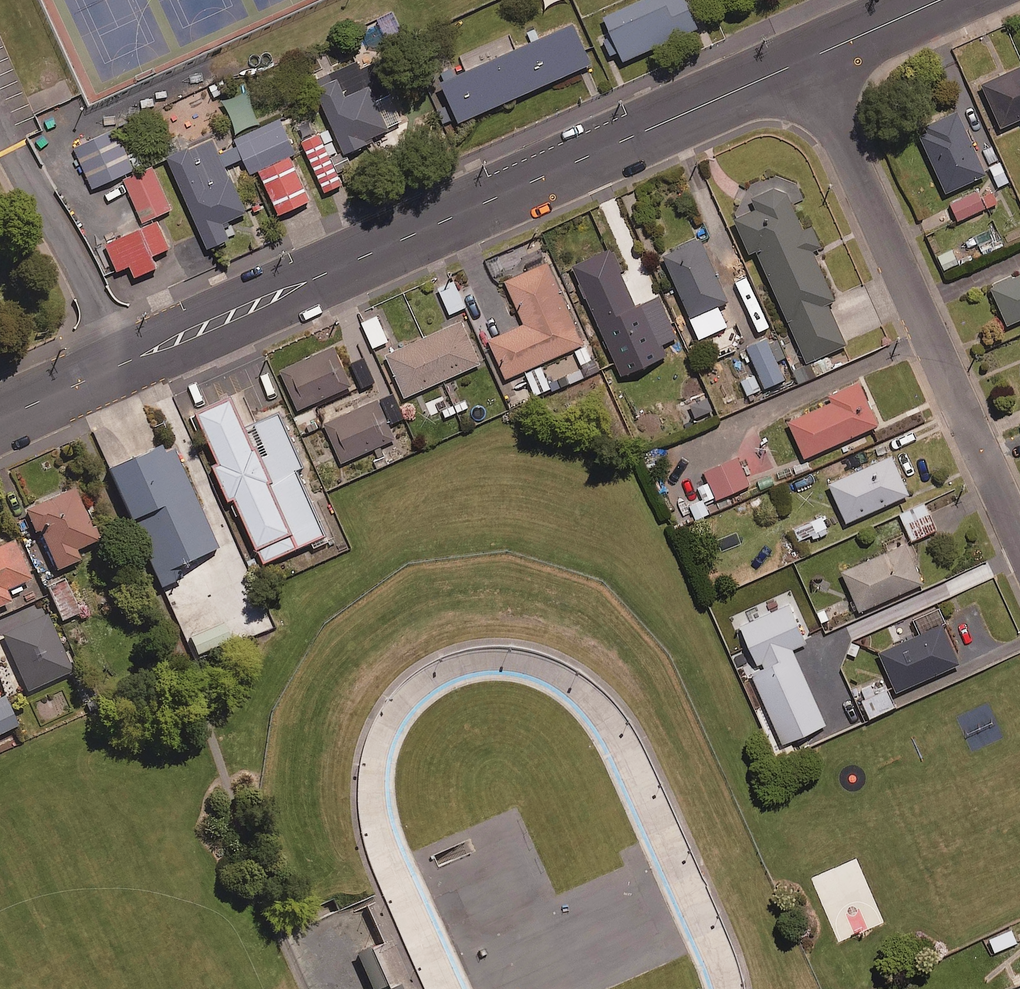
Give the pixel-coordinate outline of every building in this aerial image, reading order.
[(607,17),(627,61),(702,28),(689,0),(645,0),(607,17)] [(402,38),(392,12),(378,17),(388,43),(402,38)] [(578,24),(445,82),(463,123),(596,65),(578,24)] [(983,84),(1002,127),(1019,119),(1019,67),(983,84)] [(341,79),(319,89),(348,153),(370,143),(369,140),(393,129),(373,86),(349,96),(341,79)] [(258,123),(245,92),(222,102),(235,132),(258,123)] [(985,175),(957,112),(917,130),(945,193),(985,175)] [(283,119),(237,140),(253,174),(262,170),(293,156),(299,153),(283,119)] [(137,170),(118,129),(75,148),(94,189),(137,170)] [(322,134),(304,142),(327,192),(345,184),(322,134)] [(192,147),(170,157),(210,249),(233,239),(226,223),(250,213),(234,175),(209,186),(192,147)] [(293,156),(262,170),(282,215),(314,201),(293,156)] [(155,166),(126,179),(145,223),(175,210),(155,166)] [(998,203),(990,185),(950,202),(958,220),(998,203)] [(759,209),(737,219),(753,255),(760,252),(810,363),(849,346),(830,304),(839,300),(816,250),(824,246),(816,227),(808,230),(791,193),(777,188),(754,198),(759,209)] [(163,222),(108,245),(120,272),(174,249),(163,222)] [(705,239),(667,256),(695,319),(733,302),(705,239)] [(614,249),(576,266),(604,328),(642,311),(614,249)] [(587,344),(551,262),(508,281),(527,324),(491,340),(509,380),(587,344)] [(991,288),(1008,325),(1019,320),(1019,275),(991,288)] [(464,307),(452,281),(438,288),(450,314),(464,307)] [(387,342),(377,317),(362,323),(372,348),(387,342)] [(465,321),(388,355),(407,398),(484,364),(465,321)] [(771,339),(750,348),(767,389),(789,380),(771,339)] [(336,347),(282,371),(300,410),(354,386),(336,347)] [(366,358),(353,364),(365,388),(378,382),(366,358)] [(697,370),(659,386),(671,416),(678,413),(682,422),(709,411),(705,400),(709,398),(697,370)] [(863,382),(832,396),(835,403),(792,422),(809,459),(883,426),(863,382)] [(236,395),(198,412),(222,463),(216,466),(233,502),(238,500),(267,564),(315,542),(317,548),(331,542),(329,536),(330,536),(301,471),(308,467),(283,412),(251,427),(236,395)] [(407,419),(397,395),(384,400),(395,424),(407,419)] [(381,399),(326,424),(344,464),(399,439),(381,399)] [(164,447),(110,471),(164,588),(183,579),(179,570),(222,551),(176,451),(167,455),(164,447)] [(896,456),(832,484),(850,524),(914,495),(896,456)] [(741,457),(707,471),(719,500),(753,486),(741,457)] [(77,490),(27,512),(37,534),(41,533),(58,572),(82,562),(78,552),(100,542),(77,490)] [(934,532),(923,504),(900,513),(911,541),(934,532)] [(799,527),(803,537),(820,531),(822,536),(828,534),(822,519),(799,527)] [(0,549),(0,609),(13,603),(8,592),(33,581),(16,542),(0,549)] [(909,544),(845,572),(863,612),(927,584),(909,544)] [(81,612),(65,580),(49,587),(65,620),(81,612)] [(805,643),(789,606),(740,627),(758,669),(751,672),(783,745),(825,726),(791,650),(805,643)] [(49,615),(3,636),(29,693),(75,672),(49,615)] [(230,642),(222,624),(188,639),(195,656),(230,642)] [(946,625),(883,653),(900,693),(964,665),(946,625)] [(861,693),(865,701),(861,703),(869,719),(896,706),(888,690),(877,695),(873,687),(861,693)] [(0,701),(0,738),(20,728),(5,698),(0,701)] [(1017,943),(1011,930),(989,940),(994,953),(1017,943)] [(384,944),(359,955),(374,988),(404,988),(384,944)]
